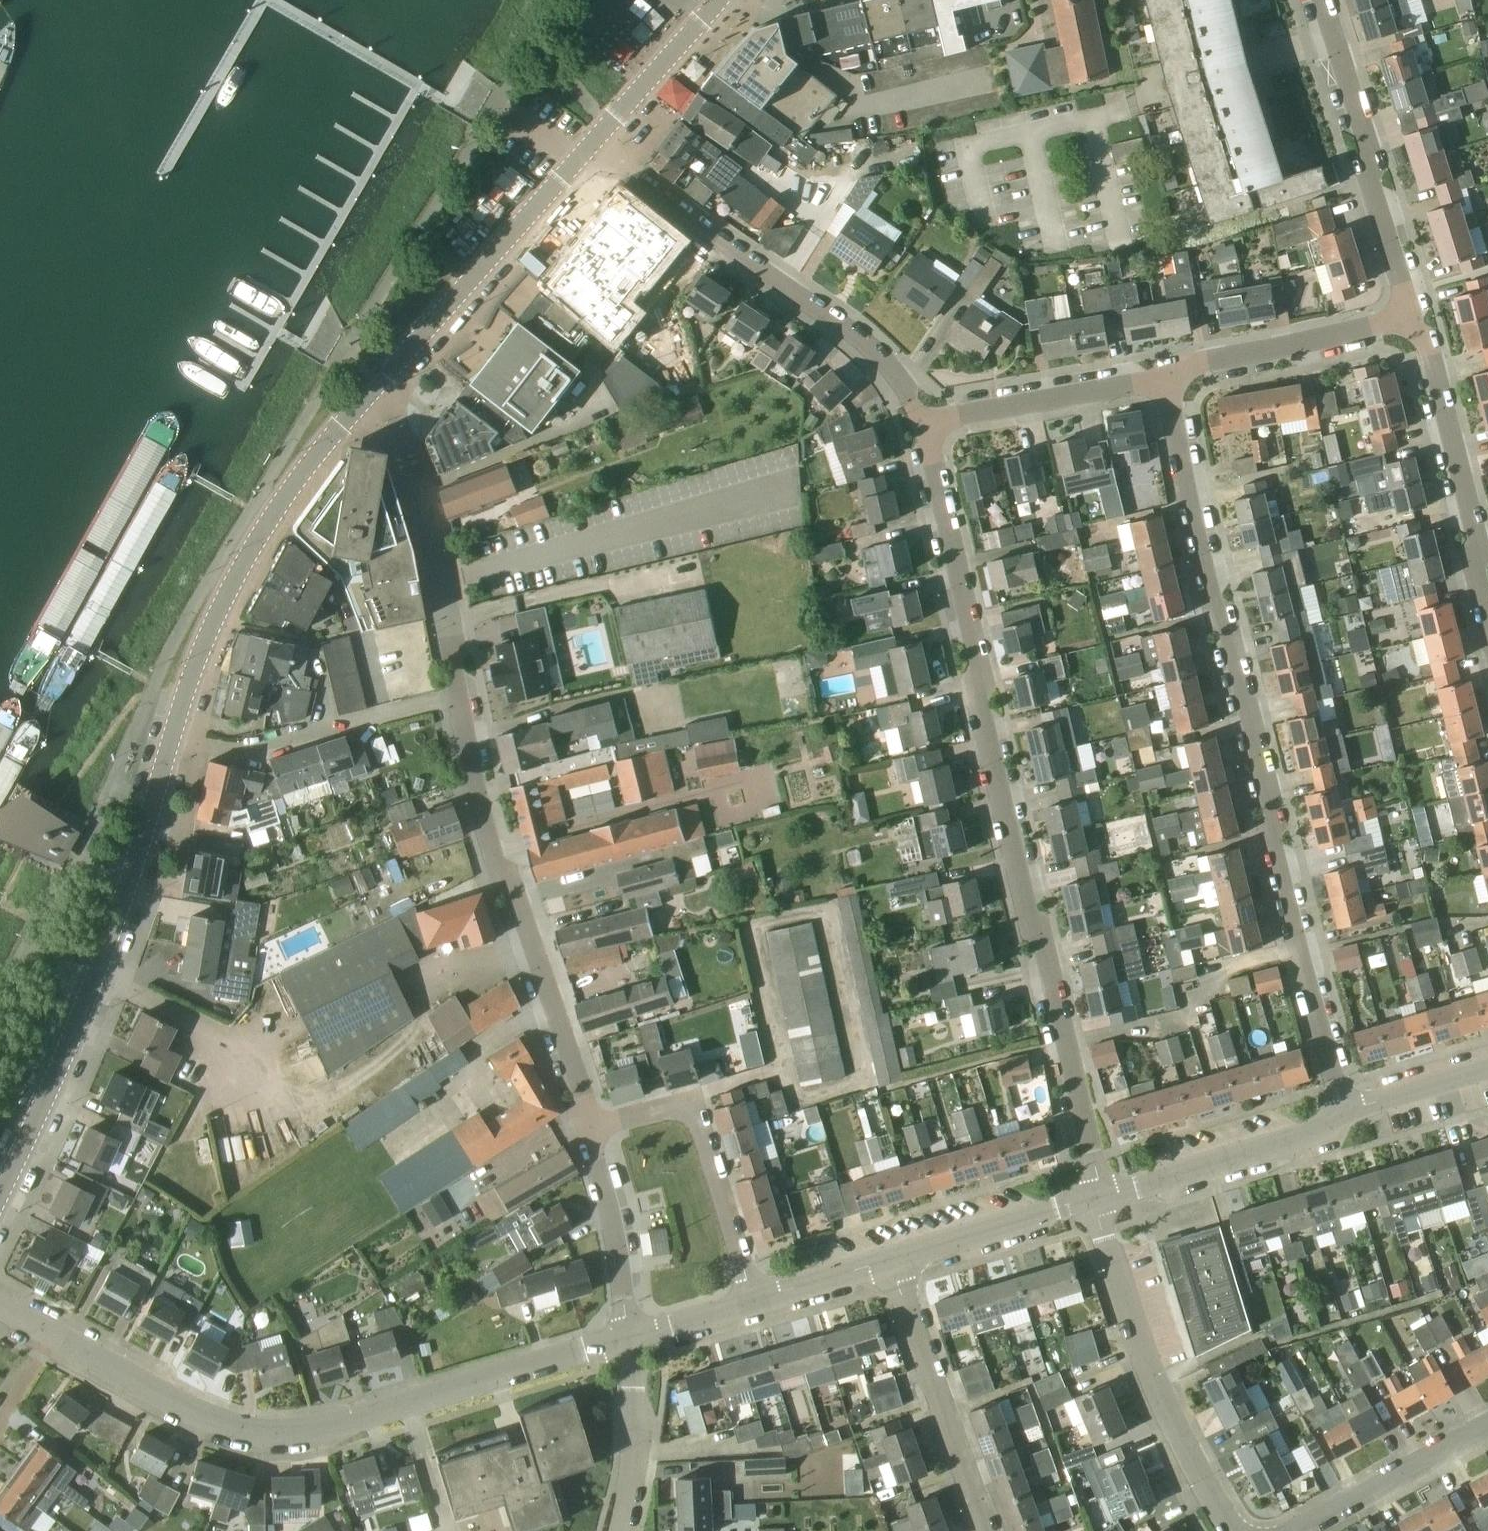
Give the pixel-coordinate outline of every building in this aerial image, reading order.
[(880,70),(878,60),(864,0),(863,0),(811,13),(823,61),(856,74),(880,70)] [(915,64),(914,62),(900,0),(864,0),(878,60),(880,70),(881,70),(881,72),(915,64)] [(946,56),(933,0),(900,0),(914,62),(915,64),(946,56)] [(946,56),(968,51),(964,35),(961,35),(955,10),(995,0),(933,0),(946,56)] [(1071,82),(1071,83),(1109,76),(1093,0),(1054,0),(1063,45),(1047,48),(1045,42),(1006,50),(1016,96),(1054,88),(1054,86),(1071,82)] [(1230,0),(1148,0),(1169,84),(1212,223),(1255,210),(1249,190),(1259,187),(1265,207),(1329,187),(1322,165),(1282,178),(1245,62),(1230,0)] [(1393,4),(1392,0),(1356,0),(1360,14),(1393,4)] [(1397,41),(1414,36),(1425,33),(1421,22),(1415,24),(1407,0),(1393,5),(1393,4),(1360,14),(1368,40),(1395,32),(1397,41)] [(823,61),(811,13),(811,12),(782,19),(788,46),(792,47),(792,48),(823,61)] [(716,71),(805,137),(808,133),(839,93),(821,79),(813,73),(796,68),(800,63),(788,53),(781,18),(757,25),(733,49),(716,71)] [(1466,36),(1480,32),(1475,19),(1462,23),(1466,36)] [(1389,86),(1422,76),(1414,49),(1418,48),(1414,36),(1397,41),(1388,44),(1392,56),(1381,59),(1389,86)] [(795,131),(785,124),(716,72),(703,89),(719,101),(809,165),(820,151),(797,134),(798,134),(795,131)] [(1438,113),(1468,103),(1463,88),(1429,99),(1422,76),(1389,86),(1398,113),(1408,109),(1412,121),(1439,113),(1438,113)] [(1463,88),(1464,93),(1465,96),(1468,103),(1487,97),(1487,88),(1486,80),(1463,87),(1463,88)] [(774,145),(717,104),(700,92),(684,116),(758,168),(774,145)] [(1413,162),(1446,152),(1438,126),(1442,124),(1439,113),(1412,121),(1415,132),(1405,135),(1413,162)] [(808,133),(805,137),(812,143),(819,144),(853,130),(849,119),(811,135),(808,133)] [(744,167),(698,132),(682,120),(659,149),(663,152),(714,192),(766,231),(760,242),(785,258),(807,225),(772,229),(787,208),(773,197),(772,198),(740,174),(744,167)] [(1116,164),(1147,157),(1143,137),(1112,144),(1116,164)] [(704,205),(714,192),(663,152),(653,165),(704,205)] [(1439,196),(1467,187),(1476,184),(1471,169),(1454,175),(1446,152),(1413,162),(1421,189),(1436,184),(1439,196)] [(861,177),(845,202),(859,212),(866,201),(867,202),(872,195),(871,194),(885,174),(861,177)] [(1443,207),(1428,212),(1437,239),(1479,226),(1467,187),(1439,196),(1443,207)] [(1314,209),(1328,205),(1325,195),(1311,199),(1314,209)] [(547,284),(551,288),(605,335),(618,346),(697,255),(630,201),(612,203),(547,284)] [(1316,267),(1359,254),(1351,227),(1336,231),(1328,207),(1290,218),(1290,220),(1274,224),(1279,249),(1308,241),(1316,267)] [(874,273),(897,242),(855,212),(830,249),(848,261),(851,256),(873,271),(873,272),(874,273)] [(1484,266),(1484,265),(1486,265),(1483,254),(1478,255),(1470,229),(1479,226),(1437,239),(1445,266),(1460,261),(1463,272),(1484,266)] [(973,257),(984,264),(991,254),(980,246),(973,257)] [(1007,346),(1018,330),(1022,323),(1004,310),(1003,311),(984,299),(986,295),(983,293),(1003,264),(1007,267),(1012,259),(997,249),(986,266),(969,290),(967,293),(977,300),(949,341),(981,362),(996,339),(1007,346)] [(1192,331),(1186,301),(1197,299),(1188,250),(1173,252),(1177,273),(1165,275),(1169,301),(1154,304),(1160,337),(1192,331)] [(935,317),(957,284),(932,267),(935,262),(920,252),(893,292),(905,300),(907,297),(934,315),(934,316),(935,317)] [(1324,293),(1331,291),(1335,303),(1356,297),(1353,285),(1367,281),(1359,254),(1316,267),(1324,293)] [(957,282),(969,290),(986,266),(974,258),(957,282)] [(1108,261),(1111,278),(1123,276),(1120,259),(1108,261)] [(1059,264),(1036,267),(1037,275),(1048,273),(1048,271),(1060,269),(1059,264)] [(714,317),(719,310),(731,293),(704,275),(688,300),(714,317)] [(1242,287),(1244,287),(1242,275),(1202,281),(1207,313),(1219,311),(1221,326),(1248,321),(1242,287)] [(1286,299),(1283,280),(1282,276),(1271,277),(1272,282),(1244,287),(1242,287),(1248,321),(1277,316),(1274,301),(1286,299)] [(1468,282),(1470,293),(1455,297),(1462,324),(1487,318),(1487,277),(1468,282)] [(1286,292),(1296,290),(1294,279),(1284,281),(1286,292)] [(1160,337),(1154,304),(1141,306),(1136,281),(1108,286),(1114,314),(1124,313),(1129,342),(1160,337)] [(1104,316),(1114,314),(1108,286),(1082,291),(1087,316),(1072,319),(1077,352),(1109,346),(1104,316)] [(535,431),(583,369),(570,358),(586,340),(595,347),(605,335),(596,327),(551,288),(523,324),(519,322),(519,321),(517,320),(513,331),(507,342),(500,352),(492,361),(484,369),(471,378),(473,380),(474,380),(486,390),(483,393),(490,399),(512,416),(523,425),(526,423),(535,431)] [(1077,352),(1072,319),(1057,322),(1052,296),(1026,301),(1032,330),(1041,328),(1047,357),(1077,352)] [(753,345),(755,343),(762,331),(770,321),(744,303),(723,332),(737,342),(741,337),(753,345)] [(1462,324),(1469,351),(1484,348),(1487,359),(1487,358),(1487,318),(1462,324)] [(755,343),(761,348),(769,336),(762,331),(755,343)] [(797,376),(803,367),(815,351),(792,335),(784,346),(769,336),(761,348),(760,350),(797,376)] [(752,362),(762,369),(766,363),(764,357),(758,354),(752,362)] [(623,414),(669,391),(625,357),(605,383),(623,414)] [(1394,371),(1380,375),(1377,364),(1355,369),(1358,381),(1361,380),(1368,407),(1401,398),(1394,371)] [(830,409),(836,403),(851,390),(833,371),(824,379),(815,370),(804,380),(830,409)] [(1475,374),(1481,401),(1487,400),(1487,371),(1475,374)] [(483,393),(470,383),(430,434),(430,435),(429,437),(428,438),(428,440),(428,442),(429,444),(441,474),(528,438),(523,425),(512,416),(490,399),(483,393)] [(1319,419),(1316,397),(1304,399),(1301,384),(1274,389),(1279,423),(1307,418),(1308,422),(1310,422),(1310,425),(1319,423),(1319,419)] [(1252,427),(1279,423),(1274,389),(1247,393),(1252,427)] [(1338,415),(1338,411),(1334,392),(1315,395),(1316,397),(1319,419),(1338,415)] [(1225,432),(1252,427),(1247,393),(1219,398),(1221,413),(1209,415),(1213,437),(1226,435),(1225,432)] [(699,395),(658,408),(666,431),(706,416),(699,395)] [(1393,430),(1408,426),(1401,398),(1368,407),(1375,434),(1370,435),(1371,436),(1368,437),(1372,451),(1374,450),(1376,455),(1378,454),(1384,453),(1398,449),(1393,430)] [(1133,464),(1150,461),(1142,411),(1109,417),(1115,452),(1120,451),(1120,453),(1131,451),(1133,464)] [(874,428),(856,433),(850,412),(803,437),(803,457),(807,458),(807,459),(827,445),(827,444),(828,443),(842,484),(860,480),(859,479),(866,478),(862,466),(884,459),(874,428)] [(805,426),(812,431),(820,419),(812,414),(805,426)] [(647,438),(640,420),(616,428),(624,450),(648,442),(647,438)] [(1108,440),(1101,442),(1099,442),(1100,447),(1086,450),(1083,437),(1056,444),(1063,473),(1078,469),(1083,491),(1093,489),(1118,483),(1108,440)] [(1257,471),(1258,471),(1257,462),(1271,459),(1266,438),(1251,441),(1254,456),(1255,456),(1257,471)] [(1339,449),(1327,453),(1330,464),(1342,461),(1339,449)] [(765,470),(787,468),(786,450),(763,452),(765,470)] [(411,549),(386,468),(377,463),(376,460),(374,457),(372,454),(369,452),(365,451),(361,451),(358,452),(355,453),(352,456),(350,459),(349,462),(340,461),(294,524),(295,525),(294,526),(293,527),(293,528),(293,530),(294,531),(294,532),(296,534),(295,535),(341,578),(362,631),(412,621),(424,618),(420,599),(411,549)] [(1048,497),(1044,483),(1040,463),(1037,464),(1034,452),(1008,458),(1014,487),(1018,486),(1029,483),(1030,486),(1033,501),(1048,497)] [(1312,454),(1314,468),(1324,466),(1323,464),(1322,459),(1321,452),(1312,454)] [(1378,454),(1376,455),(1351,461),(1355,478),(1375,474),(1379,493),(1392,490),(1422,482),(1415,457),(1387,464),(1384,453),(1378,454)] [(1239,475),(1257,471),(1255,456),(1254,456),(1236,459),(1239,475)] [(442,487),(446,502),(450,519),(472,511),(473,515),(488,510),(486,505),(518,493),(507,463),(458,481),(444,487),(442,487)] [(1350,482),(1346,464),(1342,465),(1329,468),(1332,481),(1333,486),(1350,482)] [(997,494),(995,485),(992,474),(991,467),(964,473),(974,517),(985,515),(982,498),(997,494)] [(992,474),(995,485),(1003,484),(1000,472),(992,474)] [(900,518),(897,502),(894,490),(888,491),(884,474),(867,478),(866,478),(859,479),(860,480),(869,521),(852,525),(855,538),(876,533),(874,524),(900,518)] [(1272,518),(1272,517),(1268,500),(1277,498),(1276,490),(1270,491),(1267,479),(1244,485),(1247,497),(1235,500),(1242,525),(1272,518)] [(1428,506),(1427,502),(1422,482),(1392,490),(1395,500),(1382,503),(1385,516),(1428,506)] [(543,495),(511,507),(518,528),(551,517),(543,495)] [(1341,519),(1354,516),(1350,500),(1337,503),(1341,519)] [(1064,515),(1067,529),(1082,526),(1078,511),(1064,515)] [(1067,529),(1064,515),(1063,513),(1047,517),(1051,534),(1067,530),(1067,529)] [(1263,558),(1293,551),(1284,514),(1272,517),(1272,518),(1242,525),(1247,549),(1260,546),(1263,558)] [(1131,522),(1137,547),(1168,540),(1162,515),(1131,522)] [(1409,561),(1439,554),(1433,529),(1422,532),(1419,520),(1397,525),(1400,539),(1403,538),(1409,561)] [(818,524),(812,534),(824,542),(831,532),(818,524)] [(986,548),(1017,542),(1013,525),(983,531),(986,548)] [(1081,542),(1077,528),(1069,530),(1039,538),(1042,551),(1081,542)] [(1347,539),(1350,551),(1358,550),(1361,544),(1359,536),(1347,539)] [(886,575),(893,574),(912,570),(905,539),(876,545),(877,546),(863,549),(867,564),(865,564),(870,587),(888,583),(886,575)] [(1143,571),(1174,564),(1168,540),(1137,547),(1143,571)] [(313,563),(290,541),(287,541),(284,543),(283,542),(246,612),(246,613),(246,614),(246,615),(246,616),(247,616),(248,617),(249,618),(279,625),(283,617),(304,629),(331,581),(310,570),(313,563)] [(842,542),(810,550),(813,564),(846,556),(842,542)] [(1085,560),(1110,554),(1109,552),(1113,551),(1111,543),(1107,544),(1107,543),(1083,549),(1085,560)] [(1259,598),(1301,588),(1300,587),(1301,586),(1301,585),(1334,578),(1331,566),(1298,573),(1298,572),(1303,571),(1303,569),(1313,566),(1310,552),(1299,555),(1298,549),(1293,551),(1263,558),(1266,570),(1253,573),(1259,598)] [(995,589),(1040,578),(1034,552),(989,562),(995,589)] [(1088,571),(1112,565),(1110,554),(1085,560),(1088,571)] [(1400,602),(1415,598),(1438,592),(1435,581),(1445,578),(1439,554),(1409,561),(1391,566),(1400,602)] [(1174,564),(1143,571),(1149,596),(1180,588),(1174,564)] [(823,583),(818,591),(824,594),(829,586),(823,583)] [(883,607),(887,627),(923,619),(923,615),(925,615),(922,603),(920,603),(917,590),(892,596),(890,588),(852,597),(856,613),(883,607)] [(1180,588),(1149,596),(1155,621),(1186,614),(1180,588)] [(1279,631),(1309,623),(1301,588),(1259,598),(1265,622),(1277,619),(1279,631)] [(707,589),(618,608),(635,687),(660,682),(657,671),(721,658),(715,629),(712,614),(707,589)] [(1078,590),(1069,603),(1079,610),(1088,596),(1078,590)] [(1101,596),(1103,607),(1127,601),(1125,591),(1101,596)] [(1425,637),(1458,629),(1451,602),(1441,605),(1438,592),(1415,598),(1425,637)] [(1336,600),(1339,614),(1360,609),(1357,595),(1336,600)] [(818,601),(820,611),(831,609),(835,608),(833,598),(818,601)] [(1127,601),(1103,607),(1106,618),(1130,612),(1127,601)] [(1011,656),(1037,649),(1034,636),(1046,633),(1039,603),(1002,613),(1005,627),(1004,627),(1011,656)] [(497,681),(497,682),(498,686),(506,685),(510,701),(549,692),(538,645),(553,641),(546,607),(518,613),(518,614),(524,640),(497,646),(497,647),(501,662),(493,664),(494,668),(494,669),(497,681)] [(1105,618),(1110,635),(1127,631),(1123,614),(1105,618)] [(1372,633),(1383,631),(1381,619),(1369,621),(1372,633)] [(1277,671),(1309,663),(1321,660),(1336,656),(1331,637),(1317,641),(1313,623),(1310,624),(1309,623),(1279,631),(1283,643),(1271,646),(1277,671)] [(1160,658),(1191,651),(1185,626),(1154,634),(1160,658)] [(1434,677),(1457,671),(1454,659),(1465,657),(1458,629),(1425,637),(1413,641),(1419,665),(1431,662),(1434,677)] [(229,672),(233,673),(273,682),(308,691),(311,678),(304,676),(308,661),(304,660),(306,649),(237,632),(235,635),(238,636),(229,672)] [(338,716),(366,709),(349,636),(321,643),(338,716)] [(920,643),(903,647),(900,636),(854,646),(859,670),(883,664),(890,696),(930,686),(920,643)] [(1357,641),(1359,650),(1368,648),(1366,639),(1357,641)] [(825,647),(806,652),(810,669),(822,666),(827,658),(825,647)] [(1166,683),(1197,675),(1191,651),(1160,658),(1166,683)] [(1118,669),(1142,663),(1140,652),(1115,658),(1118,669)] [(1023,708),(1052,701),(1047,683),(1068,678),(1066,669),(1070,668),(1067,653),(1039,659),(1042,671),(1016,677),(1023,708)] [(1095,660),(1098,674),(1110,672),(1106,657),(1095,660)] [(1283,696),(1294,693),(1297,705),(1318,700),(1335,696),(1331,683),(1327,684),(1321,660),(1309,663),(1277,671),(1283,696)] [(1121,680),(1145,674),(1142,663),(1118,669),(1121,680)] [(1399,681),(1393,670),(1383,675),(1388,686),(1399,681)] [(1444,716),(1478,708),(1471,680),(1460,683),(1457,671),(1434,677),(1444,716)] [(268,701),(273,682),(233,673),(232,676),(229,676),(228,683),(230,683),(224,710),(222,710),(220,718),(233,721),(234,715),(254,720),(259,699),(268,701)] [(1364,676),(1366,687),(1378,685),(1375,674),(1364,676)] [(1172,708),(1203,700),(1197,675),(1166,683),(1172,708)] [(317,693),(308,691),(273,682),(268,701),(266,708),(278,711),(281,724),(304,719),(309,701),(315,702),(317,693)] [(935,708),(913,713),(910,700),(878,708),(881,722),(884,721),(891,753),(904,750),(904,747),(942,739),(935,708)] [(1175,717),(1179,733),(1209,725),(1203,700),(1172,708),(1165,709),(1168,719),(1175,717)] [(1323,721),(1318,700),(1297,705),(1299,717),(1289,720),(1295,745),(1327,737),(1336,735),(1341,733),(1337,717),(1323,721)] [(599,740),(616,736),(607,702),(549,717),(550,722),(553,735),(571,730),(592,725),(594,735),(598,734),(599,740)] [(1125,719),(1147,714),(1149,713),(1146,702),(1121,708),(1124,719),(1125,719)] [(1034,756),(1077,746),(1068,707),(1044,713),(1047,726),(1028,730),(1034,756)] [(1455,755),(1477,749),(1474,739),(1484,735),(1478,708),(1444,716),(1455,755)] [(1132,750),(1154,744),(1147,714),(1125,719),(1124,719),(1120,720),(1123,729),(1127,728),(1132,750)] [(555,744),(553,735),(550,722),(498,735),(502,751),(548,739),(550,745),(555,744)] [(592,725),(581,728),(571,730),(573,740),(594,735),(592,725)] [(664,749),(674,747),(691,744),(691,742),(707,740),(705,726),(688,729),(616,744),(616,746),(615,746),(619,758),(646,752),(664,749)] [(1336,735),(1327,737),(1295,745),(1301,770),(1312,767),(1315,779),(1336,774),(1336,773),(1346,771),(1336,735)] [(1192,768),(1222,761),(1216,736),(1186,743),(1192,768)] [(370,772),(363,748),(349,753),(344,737),(316,746),(329,785),(346,779),(346,780),(370,772)] [(378,764),(390,760),(388,755),(381,737),(369,741),(378,764)] [(509,773),(516,771),(542,764),(559,760),(557,752),(555,744),(550,745),(548,739),(502,751),(508,775),(509,774),(509,773)] [(702,778),(741,770),(735,739),(695,747),(702,778)] [(1078,744),(1083,768),(1097,765),(1091,741),(1078,744)] [(823,747),(828,763),(844,758),(839,743),(823,747)] [(1384,748),(1387,760),(1397,756),(1394,745),(1384,748)] [(272,772),(280,794),(304,787),(309,801),(332,793),(329,785),(316,746),(268,761),(272,772)] [(516,771),(519,785),(513,787),(512,786),(510,786),(511,788),(511,787),(528,850),(527,850),(528,854),(526,855),(528,864),(531,863),(532,868),(530,869),(532,878),(535,877),(536,882),(662,847),(704,836),(706,835),(697,803),(668,811),(667,809),(650,813),(651,816),(639,819),(640,822),(632,824),(631,818),(592,829),(593,835),(586,837),(585,834),(573,837),(573,834),(556,839),(556,842),(552,843),(548,825),(566,820),(557,784),(566,782),(567,788),(611,777),(611,776),(619,774),(627,804),(660,796),(660,795),(674,792),(664,749),(646,752),(619,758),(615,746),(559,760),(542,764),(516,771)] [(1059,791),(1085,785),(1098,782),(1095,768),(1083,771),(1077,746),(1034,756),(1040,782),(1056,778),(1059,791)] [(1487,790),(1487,760),(1480,762),(1477,749),(1455,755),(1455,756),(1441,760),(1444,772),(1443,772),(1443,775),(1442,775),(1449,800),(1487,790)] [(956,798),(948,765),(934,768),(929,751),(894,759),(899,784),(920,779),(926,804),(956,798)] [(280,794),(272,772),(264,774),(209,761),(204,780),(224,785),(223,790),(240,794),(237,809),(267,800),(271,810),(276,808),(274,800),(281,798),(280,794)] [(1192,768),(1198,793),(1228,785),(1222,761),(1192,768)] [(1140,781),(1164,775),(1161,764),(1137,770),(1140,781)] [(1313,821),(1377,805),(1374,796),(1354,801),(1353,797),(1342,800),(1336,774),(1315,779),(1319,793),(1307,796),(1313,821)] [(1164,775),(1140,781),(1142,792),(1167,786),(1164,775)] [(1126,779),(1129,791),(1139,789),(1136,776),(1126,779)] [(277,810),(276,808),(271,810),(267,800),(237,809),(240,794),(223,790),(224,785),(204,780),(196,818),(225,825),(246,822),(249,833),(280,823),(276,811),(277,810)] [(1052,834),(1094,824),(1085,785),(1059,791),(1063,804),(1046,808),(1052,834)] [(1204,817),(1234,810),(1228,785),(1198,793),(1202,808),(1179,813),(1178,812),(1154,818),(1156,829),(1180,823),(1204,817)] [(384,806),(398,801),(393,789),(379,794),(384,806)] [(1487,831),(1487,790),(1449,800),(1456,826),(1457,826),(1460,839),(1474,835),(1487,831)] [(850,795),(855,823),(869,820),(865,793),(850,795)] [(0,828),(31,845),(51,856),(67,828),(15,800),(0,828)] [(449,803),(417,815),(394,824),(389,826),(401,858),(428,848),(428,849),(462,836),(449,803)] [(1346,854),(1374,847),(1371,833),(1382,830),(1379,817),(1380,817),(1377,805),(1313,821),(1320,846),(1343,841),(1346,854)] [(961,820),(950,823),(947,808),(914,815),(923,858),(967,849),(967,847),(971,846),(968,833),(964,834),(961,820)] [(1234,810),(1204,817),(1210,842),(1240,835),(1234,810)] [(1159,839),(1168,837),(1183,833),(1180,823),(1156,829),(1159,839)] [(1103,863),(1094,824),(1052,834),(1058,860),(1074,856),(1077,869),(1103,863)] [(1422,847),(1435,844),(1431,829),(1418,832),(1422,847)] [(719,847),(731,844),(728,831),(715,834),(719,847)] [(1487,873),(1487,831),(1474,835),(1460,839),(1464,851),(1478,848),(1485,874),(1487,873)] [(626,896),(635,893),(680,881),(698,876),(692,857),(709,853),(704,836),(662,847),(662,848),(664,848),(667,862),(620,875),(626,896)] [(1173,854),(1168,837),(1159,839),(1163,857),(1172,855),(1173,854)] [(1362,892),(1359,880),(1387,873),(1387,872),(1391,871),(1387,858),(1389,858),(1386,847),(1385,847),(1384,845),(1374,847),(1346,854),(1350,867),(1326,873),(1333,899),(1362,892)] [(1213,869),(1193,874),(1195,884),(1215,879),(1245,872),(1239,847),(1209,855),(1213,869)] [(1425,861),(1439,863),(1441,849),(1427,847),(1425,861)] [(228,856),(210,853),(191,849),(183,891),(237,901),(241,872),(226,869),(228,856)] [(1064,886),(1069,912),(1110,902),(1106,883),(1120,875),(1117,859),(1103,863),(1077,869),(1080,882),(1064,886)] [(768,900),(766,889),(764,890),(762,883),(761,884),(752,861),(725,873),(736,899),(752,892),(757,914),(772,911),(769,900),(768,900)] [(974,878),(944,885),(945,885),(943,885),(940,871),(895,881),(899,896),(927,890),(929,901),(927,901),(933,925),(960,919),(958,913),(981,908),(974,878)] [(243,880),(246,891),(269,883),(265,872),(243,880)] [(1221,904),(1251,896),(1245,872),(1215,879),(1221,904)] [(794,898),(790,873),(773,876),(777,901),(794,898)] [(1172,890),(1195,884),(1193,874),(1169,880),(1172,890)] [(334,881),(340,897),(354,892),(348,876),(334,881)] [(1412,896),(1431,891),(1427,876),(1396,884),(1400,900),(1412,897),(1412,896)] [(562,957),(581,952),(655,932),(648,908),(663,904),(659,889),(681,883),(680,881),(635,893),(639,909),(555,931),(562,957)] [(1172,890),(1175,901),(1198,895),(1195,884),(1172,890)] [(840,897),(858,893),(856,886),(838,890),(840,897)] [(794,891),(795,902),(805,901),(803,889),(794,891)] [(1340,926),(1388,915),(1385,903),(1376,905),(1372,890),(1362,893),(1362,892),(1333,899),(1340,926)] [(840,907),(860,902),(858,893),(840,897),(838,898),(840,907)] [(415,907),(398,915),(415,952),(457,939),(460,949),(494,939),(479,894),(418,914),(415,907)] [(1251,896),(1221,904),(1227,929),(1258,921),(1251,896)] [(843,918),(862,914),(860,902),(840,907),(843,918)] [(1095,947),(1121,941),(1118,926),(1116,926),(1110,902),(1069,912),(1075,938),(1092,934),(1095,947)] [(186,946),(246,957),(249,941),(254,942),(258,914),(226,909),(224,922),(191,917),(186,946)] [(845,929),(865,925),(862,914),(843,918),(845,929)] [(392,974),(419,962),(415,952),(398,915),(303,961),(280,973),(329,1075),(413,1017),(392,974)] [(1439,928),(1440,927),(1437,917),(1413,923),(1416,935),(1440,929),(1439,928)] [(1227,929),(1215,931),(1221,956),(1264,946),(1258,921),(1227,929)] [(792,938),(815,933),(812,922),(790,927),(792,938)] [(1176,930),(1179,940),(1204,934),(1202,923),(1176,930)] [(848,940),(867,936),(865,925),(845,929),(848,940)] [(770,943),(792,938),(790,927),(768,932),(770,943)] [(1416,935),(1419,947),(1443,941),(1440,927),(1439,928),(1440,929),(1416,935)] [(658,937),(665,960),(666,959),(671,957),(674,954),(678,950),(680,944),(682,935),(680,936),(680,932),(658,937)] [(795,949),(817,944),(815,933),(792,938),(795,949)] [(1204,934),(1179,940),(1182,951),(1207,945),(1204,934)] [(931,948),(935,965),(950,962),(953,976),(975,971),(994,966),(987,935),(959,942),(931,948)] [(870,947),(868,939),(867,936),(848,940),(850,951),(870,947)] [(868,939),(870,947),(871,950),(880,948),(877,937),(868,939)] [(1087,990),(1119,982),(1115,966),(1143,960),(1138,937),(1121,941),(1095,947),(1098,960),(1081,964),(1087,990)] [(773,954),(795,949),(792,938),(770,943),(773,954)] [(73,946),(64,941),(57,954),(66,959),(73,946)] [(797,960),(820,955),(817,944),(795,949),(797,960)] [(1336,961),(1361,954),(1358,944),(1333,951),(1336,961)] [(244,972),(246,957),(186,946),(181,977),(213,983),(211,996),(241,1001),(246,973),(244,972)] [(566,959),(570,974),(620,962),(617,947),(566,959)] [(872,958),(871,950),(870,947),(850,951),(853,963),(872,958)] [(1471,974),(1483,970),(1476,947),(1464,951),(1471,974)] [(775,965),(797,960),(795,949),(773,954),(775,965)] [(1458,978),(1471,974),(1464,951),(1451,955),(1458,978)] [(1185,965),(1182,952),(1170,956),(1173,968),(1185,965)] [(1338,971),(1364,964),(1361,954),(1336,961),(1338,971)] [(800,971),(822,966),(820,955),(797,960),(800,971)] [(855,974),(875,969),(872,958),(853,963),(855,974)] [(778,976),(800,971),(797,960),(775,965),(778,976)] [(1195,963),(1185,965),(1173,968),(1176,982),(1198,976),(1195,963)] [(802,982),(824,977),(822,966),(800,971),(802,982)] [(1257,983),(1281,978),(1279,967),(1255,973),(1257,983)] [(858,985),(877,980),(875,969),(855,974),(858,985)] [(780,987),(802,982),(800,971),(778,976),(780,987)] [(1435,995),(1428,972),(1417,975),(1424,999),(1435,995)] [(1249,974),(1229,979),(1233,996),(1253,991),(1249,974)] [(584,1031),(603,1025),(675,1002),(674,998),(668,981),(667,975),(595,999),(576,1005),(584,1031)] [(1404,1018),(1413,1048),(1437,1041),(1428,1011),(1424,999),(1417,975),(1407,978),(1414,1002),(1417,1014),(1404,1018)] [(805,993),(827,988),(824,977),(802,982),(805,993)] [(1257,983),(1260,993),(1284,987),(1281,978),(1257,983)] [(933,1002),(949,998),(959,996),(955,979),(939,983),(930,985),(933,1002)] [(860,996),(880,991),(877,980),(858,985),(860,996)] [(457,1048),(511,1011),(520,1006),(507,981),(462,1007),(455,996),(427,1014),(437,1031),(448,1054),(458,1048),(457,1048)] [(782,998),(805,993),(802,982),(780,987),(782,998)] [(1113,1025),(1133,1020),(1139,1019),(1136,1005),(1125,1007),(1119,982),(1087,990),(1093,1015),(1110,1012),(1113,1025)] [(807,1004),(829,999),(827,988),(805,993),(807,1004)] [(863,1007),(882,1003),(880,991),(860,996),(863,1007)] [(1487,1026),(1487,992),(1476,995),(1485,1026),(1487,1026)] [(785,1009),(807,1004),(805,993),(782,998),(785,1009)] [(1002,999),(973,1006),(970,993),(959,996),(949,998),(953,1017),(973,1013),(978,1035),(1009,1028),(1002,999)] [(1485,1026),(1476,995),(1452,1003),(1461,1034),(1485,1026)] [(810,1015),(832,1010),(829,999),(807,1004),(810,1015)] [(1176,999),(1165,1002),(1167,1010),(1178,1008),(1176,999)] [(865,1018),(890,1013),(889,1012),(885,1013),(882,1003),(863,1007),(865,1018)] [(1437,1041),(1461,1034),(1452,1003),(1428,1011),(1437,1041)] [(787,1020),(810,1015),(807,1004),(785,1009),(787,1020)] [(812,1026),(834,1021),(832,1010),(810,1015),(812,1026)] [(128,1043),(146,1052),(147,1053),(140,1067),(169,1081),(177,1066),(182,1069),(186,1060),(181,1058),(182,1056),(166,1048),(176,1030),(143,1013),(128,1043)] [(868,1029),(892,1024),(890,1013),(865,1018),(868,1029)] [(790,1031),(812,1026),(810,1015),(787,1020),(790,1031)] [(1389,1055),(1413,1048),(1404,1018),(1380,1025),(1389,1055)] [(814,1037),(837,1032),(834,1021),(812,1026),(814,1037)] [(699,1080),(691,1048),(666,1055),(657,1022),(640,1027),(648,1053),(646,1053),(653,1078),(665,1075),(669,1088),(699,1080)] [(870,1040),(895,1035),(892,1024),(868,1029),(870,1040)] [(1364,1062),(1389,1055),(1380,1025),(1355,1032),(1364,1062)] [(792,1042),(814,1037),(812,1026),(790,1031),(792,1042)] [(1225,1059),(1236,1056),(1229,1031),(1218,1035),(1225,1059)] [(817,1048),(839,1043),(837,1032),(814,1037),(817,1048)] [(1166,1038),(1174,1063),(1185,1059),(1178,1034),(1166,1038)] [(873,1051),(897,1046),(895,1035),(870,1040),(873,1051)] [(1215,1062),(1225,1059),(1218,1035),(1208,1037),(1215,1062)] [(795,1053),(817,1048),(814,1037),(792,1042),(795,1053)] [(519,1038),(502,1049),(488,1056),(500,1077),(494,1080),(510,1107),(484,1122),(478,1112),(389,1168),(378,1176),(403,1213),(413,1206),(486,1159),(485,1158),(557,1112),(529,1065),(533,1062),(519,1038)] [(1164,1066),(1174,1063),(1166,1038),(1157,1041),(1164,1066)] [(1094,1057),(1117,1050),(1113,1039),(1091,1046),(1094,1057)] [(819,1059),(842,1054),(839,1043),(817,1048),(819,1059)] [(875,1063),(900,1057),(897,1046),(873,1051),(875,1063)] [(904,1068),(918,1065),(914,1046),(900,1049),(904,1068)] [(797,1064),(819,1059),(817,1048),(795,1053),(797,1064)] [(1286,1086),(1310,1078),(1301,1048),(1277,1055),(1286,1086)] [(1098,1068),(1120,1060),(1117,1050),(1094,1057),(1098,1068)] [(641,1081),(653,1078),(646,1053),(634,1057),(636,1066),(607,1074),(615,1102),(645,1095),(641,1081)] [(822,1070),(844,1065),(842,1054),(819,1059),(822,1070)] [(1003,1073),(1030,1067),(1028,1054),(1000,1060),(1003,1073)] [(1261,1093),(1286,1086),(1277,1055),(1252,1063),(1261,1093)] [(878,1074),(902,1068),(900,1057),(875,1063),(878,1074)] [(800,1075),(822,1070),(819,1059),(797,1064),(800,1075)] [(1261,1093),(1252,1063),(1228,1069),(1237,1100),(1261,1093)] [(824,1081),(846,1076),(844,1065),(822,1070),(824,1081)] [(1006,1085),(1033,1079),(1030,1067),(1003,1073),(1006,1085)] [(442,1088),(438,1083),(428,1068),(403,1086),(416,1106),(425,1099),(435,1092),(442,1088)] [(878,1074),(880,1085),(905,1079),(902,1068),(878,1074)] [(1237,1100),(1228,1069),(1204,1077),(1213,1107),(1237,1100)] [(802,1086),(824,1081),(822,1070),(800,1075),(802,1086)] [(159,1093),(145,1087),(114,1073),(101,1101),(124,1111),(118,1124),(141,1134),(151,1113),(159,1093)] [(1113,1078),(1117,1091),(1128,1088),(1128,1087),(1124,1075),(1113,1078)] [(1189,1114),(1213,1107),(1204,1077),(1180,1084),(1189,1114)] [(756,1098),(770,1094),(771,1093),(767,1081),(722,1093),(726,1106),(715,1109),(722,1133),(753,1124),(746,1099),(756,1096),(756,1098)] [(1165,1122),(1189,1114),(1180,1084),(1156,1091),(1165,1122)] [(782,1089),(771,1093),(770,1094),(777,1117),(789,1113),(782,1089)] [(1141,1129),(1165,1122),(1156,1091),(1132,1098),(1141,1129)] [(1116,1136),(1141,1129),(1132,1098),(1108,1106),(1116,1136)] [(808,1125),(821,1121),(817,1105),(816,1106),(804,1109),(808,1125)] [(975,1107),(964,1110),(970,1134),(981,1131),(975,1107)] [(970,1134),(964,1110),(953,1114),(959,1137),(970,1134)] [(914,1125),(921,1148),(932,1145),(925,1121),(914,1125)] [(131,1157),(141,1134),(118,1124),(112,1138),(89,1128),(76,1156),(110,1171),(117,1154),(116,1154),(117,1150),(131,1157)] [(741,1155),(744,1167),(764,1161),(762,1152),(753,1124),(722,1133),(730,1158),(741,1155)] [(1023,1131),(1032,1161),(1055,1154),(1046,1124),(1023,1131)] [(911,1151),(921,1148),(914,1125),(904,1128),(911,1151)] [(863,1129),(866,1139),(867,1139),(877,1136),(874,1126),(863,1129)] [(985,1142),(981,1131),(970,1134),(983,1175),(1008,1168),(999,1138),(985,1142)] [(1008,1168),(1032,1161),(1023,1131),(999,1138),(1008,1168)] [(983,1175),(970,1134),(959,1137),(963,1147),(949,1151),(958,1183),(983,1175)] [(867,1139),(874,1163),(885,1160),(878,1136),(877,1136),(867,1139)] [(1485,1185),(1487,1185),(1487,1184),(1487,1138),(1472,1143),(1485,1185)] [(874,1163),(867,1139),(866,1139),(856,1143),(863,1166),(874,1163)] [(507,1212),(559,1182),(577,1172),(562,1147),(492,1187),(507,1212)] [(1453,1148),(1428,1156),(1443,1206),(1467,1199),(1464,1191),(1461,1181),(1462,1180),(1453,1148)] [(958,1183),(949,1151),(924,1158),(934,1190),(958,1183)] [(774,1198),(787,1194),(780,1170),(783,1169),(779,1156),(764,1161),(744,1167),(748,1179),(737,1182),(744,1207),(774,1198)] [(1418,1214),(1443,1206),(1428,1156),(1403,1163),(1418,1214)] [(934,1190),(924,1158),(901,1166),(911,1197),(934,1190)] [(1403,1218),(1418,1214),(1403,1163),(1379,1170),(1388,1202),(1392,1216),(1396,1229),(1401,1246),(1410,1243),(1403,1218)] [(911,1197),(901,1166),(877,1173),(887,1204),(911,1197)] [(824,1168),(821,1175),(823,1182),(835,1178),(831,1167),(824,1168)] [(1354,1178),(1364,1209),(1388,1202),(1379,1170),(1354,1178)] [(110,1188),(94,1180),(76,1171),(76,1172),(82,1175),(76,1187),(64,1181),(49,1211),(80,1226),(87,1210),(96,1215),(110,1188)] [(887,1204),(877,1173),(854,1180),(854,1182),(839,1187),(848,1216),(887,1204)] [(1330,1185),(1339,1217),(1364,1209),(1354,1178),(1330,1185)] [(140,1184),(129,1180),(128,1182),(124,1190),(123,1193),(135,1197),(140,1184)] [(848,1216),(839,1187),(838,1180),(818,1186),(829,1221),(848,1216)] [(1338,1246),(1347,1243),(1342,1228),(1339,1217),(1330,1185),(1304,1192),(1314,1225),(1317,1236),(1333,1231),(1338,1246)] [(1476,1188),(1487,1227),(1487,1189),(1487,1185),(1485,1185),(1476,1188)] [(151,1201),(155,1193),(143,1187),(136,1199),(143,1203),(151,1201)] [(1476,1188),(1464,1191),(1467,1199),(1476,1230),(1487,1227),(1476,1188)] [(111,1190),(108,1197),(110,1204),(122,1210),(128,1198),(111,1190)] [(1289,1232),(1314,1225),(1304,1192),(1280,1200),(1289,1232)] [(430,1222),(448,1211),(438,1194),(420,1205),(430,1222)] [(762,1228),(766,1240),(785,1234),(798,1230),(787,1194),(774,1198),(744,1207),(751,1231),(762,1228)] [(1255,1207),(1265,1239),(1289,1232),(1280,1200),(1255,1207)] [(543,1244),(554,1237),(571,1227),(570,1224),(572,1223),(567,1214),(565,1215),(559,1204),(545,1212),(543,1209),(533,1214),(528,1206),(472,1238),(478,1249),(515,1228),(528,1251),(542,1243),(543,1244)] [(1239,1247),(1228,1250),(1238,1285),(1250,1282),(1243,1258),(1268,1251),(1265,1239),(1255,1207),(1230,1214),(1239,1247)] [(1393,1230),(1396,1229),(1392,1216),(1383,1219),(1387,1231),(1390,1231),(1391,1234),(1394,1233),(1393,1230)] [(248,1221),(225,1223),(228,1249),(251,1246),(248,1221)] [(1238,1285),(1228,1250),(1220,1226),(1163,1243),(1196,1356),(1197,1356),(1252,1329),(1238,1285)] [(1355,1241),(1354,1239),(1351,1226),(1342,1228),(1347,1243),(1355,1241)] [(96,1266),(104,1251),(90,1244),(71,1235),(53,1227),(46,1241),(37,1236),(22,1265),(52,1280),(63,1286),(73,1266),(80,1269),(84,1260),(96,1266)] [(670,1233),(665,1233),(664,1229),(648,1231),(652,1255),(668,1253),(668,1251),(672,1250),(670,1233)] [(90,1244),(104,1251),(109,1241),(104,1239),(105,1237),(95,1233),(90,1244)] [(1293,1243),(1297,1257),(1306,1255),(1302,1240),(1292,1243),(1293,1243)] [(1289,1260),(1297,1257),(1293,1243),(1292,1243),(1283,1245),(1287,1261),(1289,1260)] [(499,1282),(501,1285),(532,1266),(522,1250),(491,1269),(493,1272),(499,1282)] [(1479,1256),(1485,1271),(1487,1270),(1487,1252),(1479,1256)] [(1261,1267),(1252,1268),(1252,1270),(1256,1270),(1261,1300),(1276,1298),(1270,1256),(1260,1258),(1261,1267)] [(1297,1257),(1289,1260),(1291,1267),(1299,1265),(1297,1257)] [(582,1260),(563,1266),(523,1278),(522,1273),(495,1289),(500,1307),(527,1299),(527,1296),(554,1288),(558,1301),(591,1291),(590,1287),(591,1284),(590,1279),(587,1277),(585,1271),(582,1260)] [(1084,1300),(1081,1289),(1073,1261),(1046,1269),(1054,1297),(1057,1307),(1084,1300)] [(121,1314),(131,1297),(142,1303),(157,1275),(143,1268),(144,1266),(137,1263),(129,1277),(112,1268),(95,1300),(121,1314)] [(1449,1277),(1458,1275),(1459,1275),(1456,1264),(1443,1267),(1447,1278),(1449,1277)] [(1027,1305),(1054,1297),(1046,1269),(1018,1277),(1027,1305)] [(406,1299),(427,1286),(418,1271),(397,1284),(406,1299)] [(499,1282),(493,1272),(485,1278),(491,1287),(499,1282)] [(1422,1278),(1428,1292),(1439,1287),(1433,1273),(1422,1278)] [(1476,1280),(1483,1294),(1475,1298),(1487,1322),(1487,1274),(1476,1280)] [(1000,1314),(1027,1305),(1018,1277),(991,1286),(1000,1314)] [(363,1285),(369,1295),(379,1289),(373,1279),(363,1285)] [(1394,1297),(1410,1292),(1406,1280),(1390,1285),(1394,1297)] [(1383,1296),(1378,1281),(1362,1286),(1367,1302),(1383,1298),(1383,1296)] [(1003,1324),(1000,1314),(991,1286),(964,1294),(973,1322),(974,1321),(977,1332),(1003,1324)] [(1360,1305),(1355,1292),(1355,1291),(1342,1296),(1347,1311),(1360,1307),(1360,1306),(1360,1305)] [(168,1340),(179,1318),(191,1325),(204,1303),(185,1293),(178,1307),(156,1294),(139,1324),(168,1340)] [(946,1330),(973,1322),(964,1294),(937,1302),(946,1330)] [(266,1310),(272,1312),(278,1309),(273,1299),(263,1304),(266,1310)] [(399,1360),(391,1334),(406,1329),(393,1307),(374,1312),(380,1333),(359,1339),(368,1370),(399,1360)] [(346,1376),(337,1347),(351,1343),(342,1314),(298,1340),(303,1358),(308,1356),(317,1385),(346,1376)] [(1428,1322),(1439,1343),(1454,1335),(1442,1314),(1428,1322)] [(1439,1343),(1428,1322),(1425,1317),(1411,1324),(1426,1351),(1439,1343)] [(851,1327),(863,1370),(865,1369),(878,1365),(874,1351),(886,1347),(882,1332),(879,1324),(878,1319),(851,1327)] [(879,1324),(882,1332),(888,1330),(886,1323),(879,1324)] [(837,1380),(864,1371),(863,1370),(851,1327),(824,1335),(832,1364),(837,1380)] [(1070,1352),(1096,1344),(1092,1329),(1066,1337),(1070,1352)] [(236,1373),(240,1346),(224,1338),(221,1343),(199,1331),(183,1360),(212,1376),(219,1364),(236,1373)] [(806,1372),(832,1364),(824,1335),(797,1343),(806,1372)] [(1484,1345),(1472,1352),(1463,1337),(1451,1343),(1473,1383),(1487,1375),(1487,1352),(1484,1345)] [(1216,1405),(1248,1388),(1236,1365),(1267,1349),(1262,1338),(1207,1365),(1213,1377),(1204,1381),(1216,1405)] [(292,1376),(282,1344),(263,1350),(260,1340),(240,1346),(236,1373),(257,1366),(262,1385),(292,1376)] [(421,1357),(431,1354),(428,1343),(418,1345),(421,1357)] [(779,1380),(806,1372),(797,1343),(770,1351),(778,1380),(779,1380)] [(1074,1367),(1101,1359),(1096,1344),(1070,1352),(1074,1367)] [(1281,1346),(1270,1352),(1277,1364),(1283,1360),(1285,1353),(1281,1346)] [(752,1388),(778,1380),(770,1351),(743,1359),(752,1388)] [(1372,1380),(1384,1374),(1373,1353),(1361,1359),(1372,1380)] [(1430,1406),(1454,1393),(1433,1354),(1409,1367),(1417,1382),(1430,1406)] [(738,1392),(752,1388),(743,1359),(716,1367),(724,1396),(725,1396),(728,1406),(741,1403),(738,1392)] [(964,1384),(991,1375),(985,1359),(958,1369),(964,1384)] [(1356,1389),(1372,1380),(1361,1359),(1345,1368),(1356,1389)] [(689,1376),(697,1403),(697,1405),(699,1404),(724,1396),(716,1367),(689,1376)] [(1013,1382),(1017,1380),(1018,1375),(1014,1372),(1009,1374),(1009,1379),(1013,1382)] [(1040,1397),(1066,1386),(1060,1372),(1034,1382),(1040,1397)] [(1430,1406),(1417,1382),(1404,1389),(1396,1374),(1384,1380),(1406,1420),(1430,1406)] [(868,1383),(873,1397),(899,1390),(894,1375),(868,1383)] [(969,1399),(988,1392),(996,1389),(991,1375),(964,1384),(969,1399)] [(689,1378),(678,1381),(680,1387),(690,1384),(689,1378)] [(1288,1384),(1286,1385),(1291,1394),(1304,1387),(1300,1378),(1297,1379),(1288,1384)] [(1108,1383),(1076,1397),(1086,1421),(1118,1408),(1108,1383)] [(1068,1386),(1066,1386),(1040,1397),(1046,1410),(1064,1402),(1073,1399),(1073,1398),(1068,1386)] [(1316,1407),(1306,1386),(1304,1387),(1291,1394),(1303,1415),(1304,1415),(1312,1430),(1321,1425),(1338,1457),(1362,1443),(1341,1403),(1316,1416),(1312,1410),(1316,1407)] [(1245,1433),(1274,1417),(1268,1406),(1260,1411),(1248,1388),(1216,1405),(1227,1427),(1239,1421),(1245,1433)] [(877,1413),(903,1405),(899,1390),(873,1397),(877,1413)] [(1386,1430),(1377,1413),(1365,1390),(1341,1403),(1362,1443),(1386,1430)] [(121,1446),(122,1444),(131,1426),(91,1404),(86,1411),(62,1393),(44,1418),(71,1438),(80,1424),(93,1431),(121,1446)] [(549,1524),(568,1518),(557,1482),(548,1485),(546,1479),(580,1468),(593,1465),(574,1405),(571,1396),(517,1413),(523,1432),(515,1434),(507,1437),(505,1431),(435,1453),(454,1517),(503,1502),(512,1530),(525,1530),(549,1524)] [(1008,1423),(1005,1415),(1000,1400),(970,1411),(979,1434),(1008,1423)] [(1018,1420),(1037,1413),(1033,1402),(1014,1409),(1018,1420)] [(707,1429),(699,1404),(697,1405),(697,1403),(683,1407),(692,1434),(707,1429)] [(870,1406),(864,1403),(854,1405),(851,1412),(863,1419),(870,1406)] [(1095,1445),(1109,1439),(1128,1431),(1118,1408),(1086,1421),(1095,1445)] [(1022,1431),(1041,1424),(1037,1413),(1018,1420),(1022,1431)] [(1245,1433),(1250,1443),(1270,1433),(1274,1431),(1279,1428),(1274,1417),(1245,1433)] [(766,1435),(765,1432),(761,1420),(735,1427),(740,1443),(756,1437),(756,1438),(766,1435)] [(1017,1446),(1013,1435),(1008,1423),(979,1434),(987,1457),(1017,1446)] [(796,1439),(797,1439),(793,1428),(785,1431),(783,1424),(779,1425),(780,1428),(765,1432),(766,1435),(756,1438),(760,1447),(782,1444),(796,1440),(796,1439)] [(911,1428),(904,1431),(888,1436),(884,1425),(871,1430),(875,1441),(882,1438),(887,1451),(863,1460),(866,1471),(879,1466),(878,1465),(891,1460),(891,1461),(919,1451),(911,1428)] [(843,1441),(839,1429),(825,1434),(829,1446),(843,1441)] [(786,1457),(797,1457),(829,1446),(825,1434),(823,1430),(797,1439),(796,1439),(796,1440),(782,1444),(786,1457)] [(156,1479),(163,1466),(173,1448),(145,1433),(130,1461),(151,1472),(139,1495),(142,1497),(154,1507),(155,1507),(167,1485),(156,1479)] [(1249,1472),(1282,1456),(1270,1433),(1250,1443),(1238,1449),(1249,1472)] [(1328,1462),(1319,1444),(1312,1433),(1301,1439),(1318,1468),(1328,1462)] [(64,1462),(52,1453),(36,1442),(20,1463),(58,1491),(60,1492),(70,1499),(76,1490),(66,1483),(67,1482),(75,1470),(64,1462)] [(1067,1468),(1098,1457),(1093,1444),(1062,1456),(1067,1468)] [(995,1480),(1025,1470),(1017,1446),(987,1457),(995,1480)] [(1035,1466),(1054,1459),(1050,1447),(1031,1454),(1035,1466)] [(899,1483),(928,1473),(919,1451),(891,1461),(899,1483)] [(1116,1493),(1148,1479),(1138,1455),(1096,1472),(1106,1495),(1115,1491),(1116,1493)] [(1303,1474),(1296,1460),(1286,1465),(1282,1456),(1249,1472),(1261,1495),(1303,1474)] [(379,1480),(378,1476),(372,1457),(343,1465),(344,1469),(347,1481),(345,1481),(346,1485),(348,1484),(352,1498),(357,1515),(375,1511),(404,1502),(393,1468),(392,1468),(394,1475),(379,1480)] [(746,1476),(788,1474),(787,1457),(746,1459),(746,1476)] [(1098,1457),(1067,1468),(1071,1479),(1102,1467),(1098,1457)] [(1039,1477),(1058,1470),(1054,1459),(1035,1466),(1039,1477)] [(215,1502),(225,1469),(197,1461),(187,1494),(215,1502)] [(60,1492),(58,1491),(20,1463),(5,1484),(42,1511),(43,1510),(45,1512),(60,1492)] [(879,1466),(866,1471),(870,1480),(882,1476),(879,1466)] [(253,1478),(225,1469),(215,1502),(211,1517),(227,1522),(231,1506),(245,1510),(249,1524),(249,1530),(266,1530),(265,1499),(246,1500),(253,1478)] [(310,1508),(318,1508),(318,1469),(301,1470),(301,1476),(272,1477),(273,1520),(290,1520),(289,1510),(302,1509),(310,1508)] [(347,1481),(344,1469),(338,1471),(342,1486),(346,1485),(345,1481),(347,1481)] [(1033,1493),(1029,1480),(1025,1470),(995,1480),(1003,1503),(1033,1493)] [(1471,1482),(1483,1504),(1472,1510),(1482,1528),(1487,1525),(1487,1473),(1471,1482)] [(680,1506),(732,1504),(731,1490),(713,1491),(712,1477),(678,1479),(680,1506)] [(422,1496),(417,1479),(406,1483),(411,1499),(422,1496)] [(1126,1516),(1139,1510),(1158,1503),(1148,1479),(1116,1493),(1126,1516)] [(42,1511),(5,1484),(0,1491),(0,1512),(17,1525),(18,1524),(27,1530),(42,1511)] [(167,1485),(155,1507),(169,1515),(181,1492),(167,1485)] [(1042,1516),(1037,1504),(1033,1493),(1003,1503),(1012,1526),(1042,1516)] [(1070,1505),(1066,1493),(1046,1500),(1050,1512),(1070,1505)] [(1448,1495),(1424,1508),(1436,1530),(1467,1530),(1448,1495)] [(944,1519),(936,1496),(907,1506),(910,1515),(886,1524),(889,1530),(910,1530),(944,1519)] [(145,1500),(142,1497),(137,1503),(149,1513),(154,1507),(145,1500)] [(1286,1498),(1279,1501),(1284,1510),(1290,1507),(1286,1498)] [(714,1518),(732,1517),(732,1504),(680,1506),(681,1530),(714,1530),(714,1518)] [(1054,1523),(1074,1516),(1070,1505),(1050,1512),(1054,1523)] [(124,1520),(138,1530),(139,1530),(147,1518),(148,1517),(134,1507),(124,1520)] [(1424,1508),(1399,1521),(1405,1530),(1436,1530),(1424,1508)] [(418,1530),(423,1530),(431,1528),(426,1513),(413,1517),(418,1530)] [(319,1530),(334,1530),(324,1514),(313,1521),(319,1530)] [(1045,1526),(1042,1516),(1012,1526),(1013,1530),(1047,1530),(1045,1526)] [(944,1519),(910,1530),(948,1530),(944,1519)] [(1384,1520),(1373,1526),(1375,1530),(1390,1530),(1384,1520)] [(302,1527),(304,1530),(319,1530),(313,1521),(302,1527)] [(1125,1530),(1128,1529),(1123,1521),(1120,1523),(1120,1522),(1105,1530),(1126,1530),(1125,1530)]
